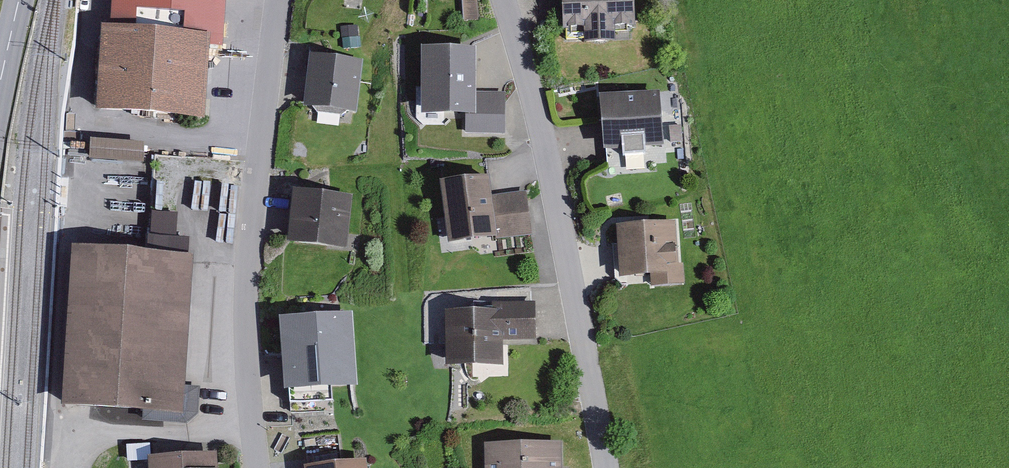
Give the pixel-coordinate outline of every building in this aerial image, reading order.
[(106,37),(95,36),(91,121),(200,127),(204,55),(222,56),(225,1),(235,2),(235,0),(108,0),(106,37)] [(558,31),(583,30),(584,43),(609,42),(608,28),(634,28),(633,0),(557,0),(558,31)] [(473,54),(417,55),(418,120),(464,119),(464,135),(505,134),(504,97),(474,97),(473,54)] [(364,66),(307,61),(303,108),(360,113),(364,66)] [(657,97),(596,99),(598,150),(659,148),(657,97)] [(94,150),(149,157),(151,134),(96,128),(94,150)] [(486,180),(435,188),(444,246),(532,232),(526,196),(490,202),(486,180)] [(350,204),(289,198),(284,250),(323,254),(324,248),(345,250),(350,204)] [(186,241),(186,202),(156,202),(156,241),(186,241)] [(672,228),(613,232),(616,283),(648,282),(648,292),(686,289),(685,272),(675,273),(672,228)] [(195,256),(69,250),(61,406),(187,412),(195,256)] [(492,316),(439,318),(441,368),(497,366),(496,345),(535,343),(534,306),(492,307),(492,316)] [(346,317),(281,323),(288,394),(353,388),(346,317)] [(481,448),(481,467),(558,467),(558,448),(481,448)] [(144,467),(213,467),(212,459),(144,463),(144,467)]
